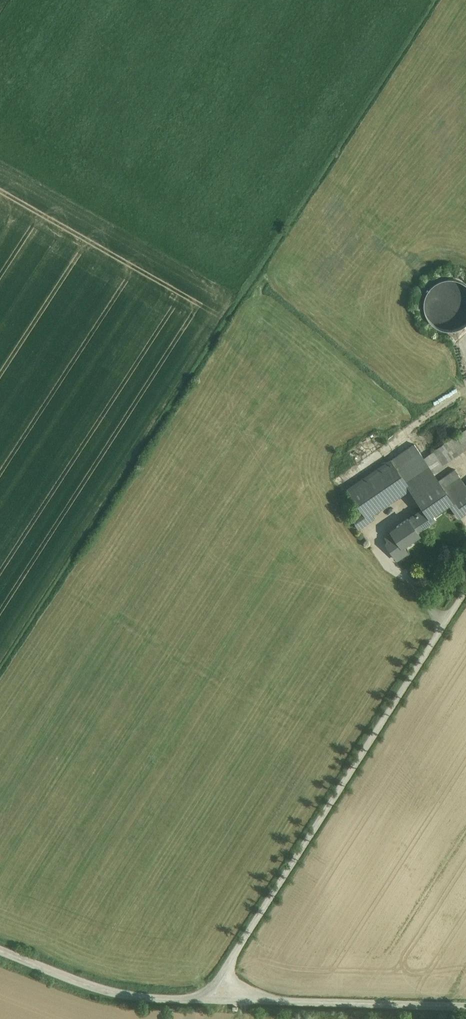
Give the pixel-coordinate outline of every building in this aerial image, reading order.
[(434,283),(428,289),(424,297),(423,306),(425,315),(431,322),(437,327),(445,329),(453,329),(461,327),(465,323),(465,284),(459,280),(451,278),(442,279),(434,283)] [(446,355),(450,365),(455,363),(450,353),(446,355)] [(423,531),(437,521),(435,518),(450,507),(458,519),(465,513),(465,480),(458,468),(444,478),(439,472),(465,454),(465,428),(427,455),(417,441),(348,488),(363,509),(352,517),(361,530),(377,519),(375,517),(411,492),(424,511),(414,518),(423,531)] [(407,547),(425,536),(413,517),(399,527),(400,529),(387,538),(390,544),(388,545),(399,562),(412,554),(407,547)]
